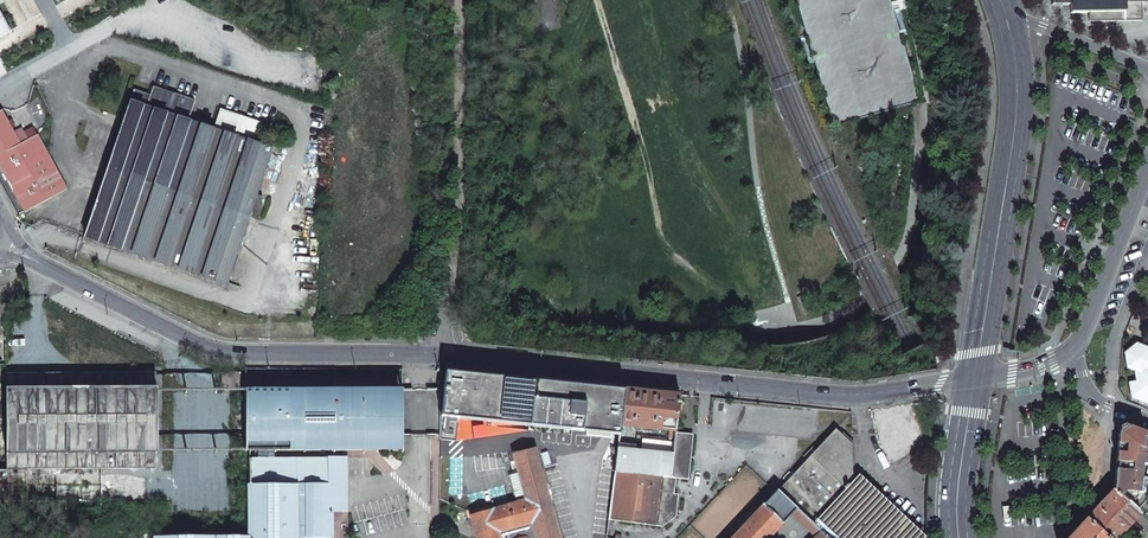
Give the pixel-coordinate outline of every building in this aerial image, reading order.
[(833,127),(920,101),(890,0),(795,0),(833,127)] [(1062,5),(1070,5),(1070,13),(1089,13),(1089,22),(1124,21),(1142,21),(1141,4),(1141,0),(1056,0),(1062,5)] [(14,30),(0,6),(0,37),(14,30)] [(215,131),(187,122),(194,102),(153,88),(151,97),(134,91),(85,238),(226,285),(249,217),(255,219),(262,197),(256,195),(271,149),(255,144),(262,125),(221,111),(215,131)] [(25,213),(68,190),(38,135),(21,144),(2,110),(0,111),(0,167),(25,213)] [(1124,353),(1127,368),(1134,371),(1136,381),(1129,382),(1131,397),(1147,404),(1147,348),(1136,343),(1124,353)] [(620,426),(624,390),(446,372),(441,416),(439,416),(439,439),(456,441),(458,418),(619,434),(620,426)] [(146,501),(145,469),(155,469),(156,389),(155,373),(6,373),(6,469),(0,469),(0,502),(146,501)] [(246,458),(248,459),(249,536),(159,537),(330,537),(330,512),(344,512),(344,458),(329,458),(329,450),(364,450),(364,388),(245,389),(246,458)] [(364,388),(364,450),(403,450),(402,388),(364,388)] [(679,394),(624,389),(624,390),(620,426),(669,431),(668,439),(637,435),(636,441),(674,445),(675,433),(679,394)] [(1113,488),(1129,503),(1135,497),(1136,493),(1142,493),(1144,480),(1138,479),(1140,463),(1145,464),(1147,465),(1147,434),(1132,428),(1118,435),(1116,463),(1113,488)] [(855,478),(854,480),(853,478),(852,444),(835,429),(778,490),(829,537),(920,537),(855,478)] [(675,478),(688,479),(693,434),(675,433),(674,445),(671,477),(668,504),(657,502),(654,525),(661,526),(676,517),(678,495),(674,495),(675,478)] [(614,471),(671,477),(674,445),(636,441),(635,445),(618,443),(614,471)] [(464,510),(466,517),(471,516),(477,537),(559,537),(534,449),(503,457),(513,497),(464,510)] [(668,504),(671,477),(614,471),(608,520),(654,525),(657,502),(668,504)] [(1106,537),(1118,537),(1119,537),(1139,513),(1129,503),(1113,488),(1085,519),(1106,537)] [(777,489),(732,537),(769,537),(790,515),(814,537),(829,537),(778,490),(777,489)] [(1068,537),(1106,537),(1085,519),(1068,537)]
